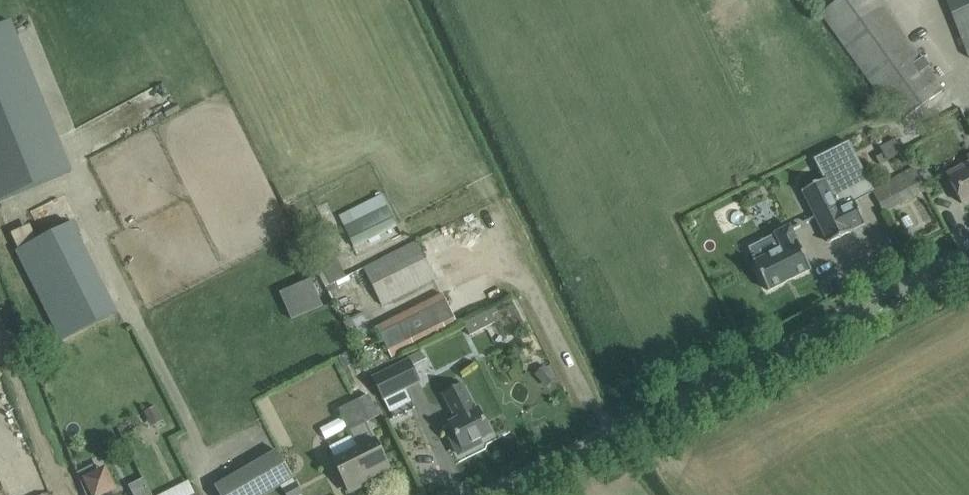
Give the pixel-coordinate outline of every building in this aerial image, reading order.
[(891,112),(899,122),(943,91),(877,0),(839,0),(819,15),(887,108),(884,110),(888,115),(891,112)] [(951,11),(968,54),(968,3),(951,11)] [(0,28),(0,204),(71,176),(10,24),(0,28)] [(825,180),(803,191),(829,243),(854,230),(853,229),(864,223),(853,201),(873,191),(848,143),(814,160),(825,180)] [(968,199),(968,163),(946,175),(961,203),(968,199)] [(875,186),(888,212),(928,193),(915,167),(875,186)] [(44,234),(72,219),(59,196),(32,211),(44,234)] [(354,249),(397,227),(402,237),(410,232),(405,223),(407,222),(406,220),(407,219),(400,205),(388,211),(386,206),(343,227),(354,249)] [(32,222),(13,232),(20,246),(40,236),(32,222)] [(71,224),(16,251),(60,341),(116,313),(71,224)] [(783,249),(754,263),(768,290),(810,269),(789,227),(776,234),(783,249)] [(418,242),(364,269),(382,305),(435,278),(418,242)] [(337,260),(332,251),(309,261),(318,279),(326,275),(322,266),(337,260)] [(281,290),(293,318),(325,305),(313,277),(281,290)] [(414,304),(442,292),(437,280),(409,293),(414,304)] [(442,294),(376,327),(391,357),(457,324),(442,294)] [(366,313),(343,323),(356,348),(366,344),(363,338),(375,332),(366,313)] [(408,360),(371,378),(382,400),(418,383),(410,366),(424,360),(420,352),(407,358),(408,360)] [(454,364),(433,376),(441,392),(463,380),(454,364)] [(449,423),(453,431),(456,436),(451,439),(459,455),(481,444),(479,440),(491,434),(478,408),(475,410),(462,385),(444,394),(456,419),(449,423)] [(390,472),(381,454),(366,424),(369,422),(359,401),(339,410),(358,449),(334,461),(350,492),(351,491),(351,490),(371,480),(371,481),(390,472)] [(88,494),(100,494),(110,490),(101,472),(82,482),(88,494)] [(234,476),(215,487),(220,494),(245,494),(234,476)] [(289,491),(290,494),(305,494),(303,487),(289,491)]
